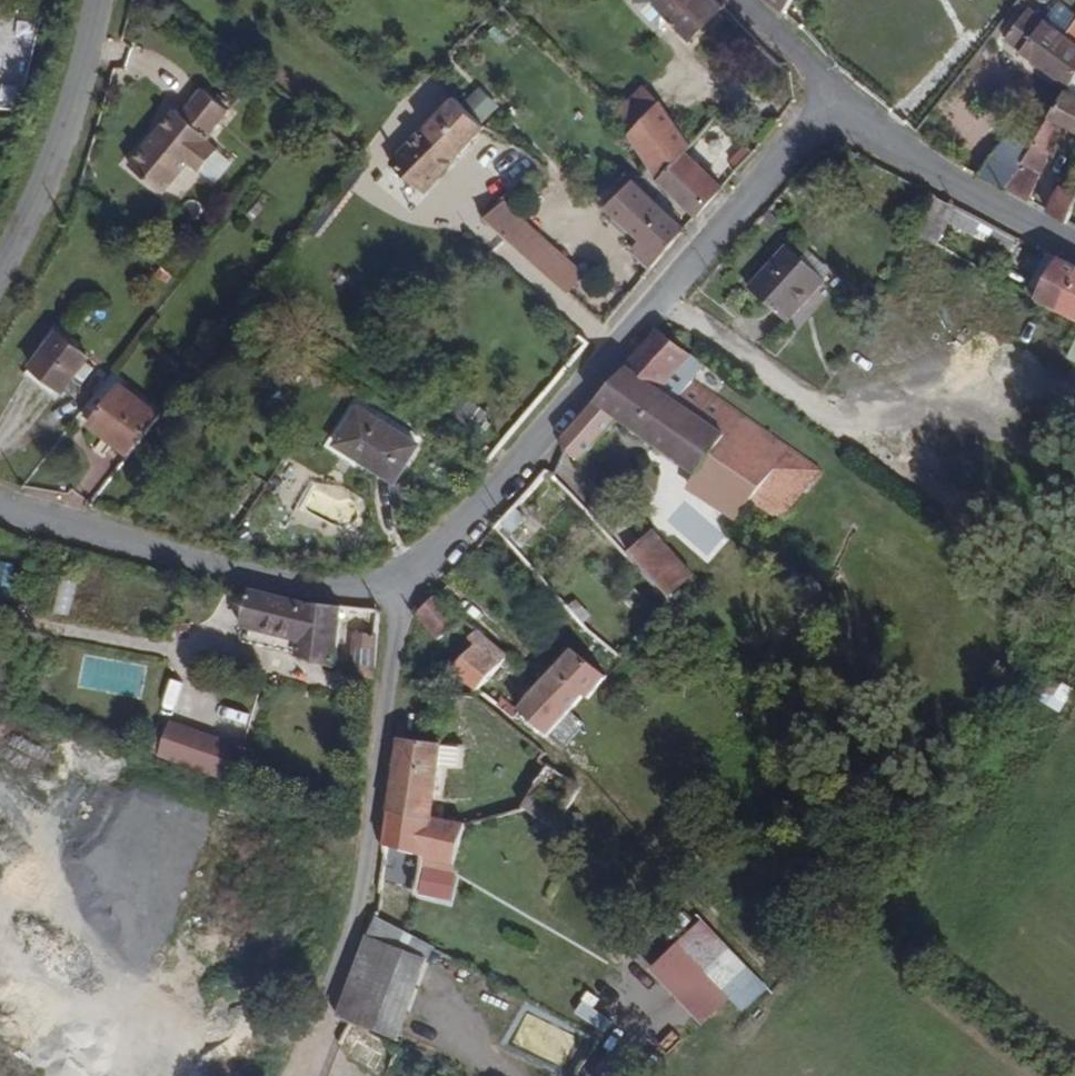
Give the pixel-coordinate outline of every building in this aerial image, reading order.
[(673,22),(656,6),(649,0),(643,0),(636,10),(661,34),(673,22)] [(713,0),(662,0),(656,6),(673,22),(695,44),(725,12),(713,0)] [(792,0),(762,0),(780,15),(792,0)] [(1074,86),(1074,22),(1056,10),(1044,26),(1035,19),(1013,48),(1021,54),(1074,86)] [(1013,48),(1035,19),(1030,16),(1009,46),(1013,48)] [(212,149),(198,138),(201,135),(198,132),(217,105),(193,85),(171,112),(164,108),(120,162),(157,189),(179,161),(194,171),(212,149)] [(1074,89),(1043,136),(1007,196),(1027,206),(1073,128),(1074,129),(1074,90),(1074,89)] [(421,188),(482,126),(450,95),(391,160),(421,188)] [(658,185),(684,155),(647,114),(631,129),(624,123),(617,127),(658,185)] [(736,138),(716,119),(709,127),(728,145),(736,138)] [(1007,196),(1043,136),(1027,126),(1016,141),(1005,156),(997,155),(979,182),(1004,200),(1007,196)] [(1005,156),(1016,141),(1009,138),(997,155),(1005,156)] [(721,189),(684,155),(658,185),(694,219),(721,189)] [(683,233),(623,181),(599,207),(645,250),(640,258),(651,270),(683,233)] [(1074,199),(1074,192),(1069,189),(1061,187),(1045,215),(1065,225),(1074,199)] [(552,245),(557,239),(536,219),(529,226),(502,200),(481,221),(567,296),(585,276),(552,245)] [(935,246),(953,210),(933,200),(916,237),(935,246)] [(787,323),(825,280),(819,274),(801,260),(788,248),(750,291),(787,323)] [(1027,249),(1008,283),(1039,299),(1038,307),(1074,325),(1074,275),(1027,249)] [(819,274),(825,266),(809,252),(801,260),(819,274)] [(825,280),(832,272),(825,266),(819,274),(825,280)] [(823,467),(691,379),(669,404),(657,395),(678,370),(689,356),(660,332),(566,437),(564,443),(566,450),(584,463),(617,425),(746,511),(753,504),(767,515),(773,516),(783,514),(793,511),(823,467)] [(53,400),(86,360),(54,335),(21,374),(53,400)] [(669,404),(691,379),(678,370),(657,395),(669,404)] [(125,454),(157,414),(120,384),(88,423),(125,454)] [(420,449),(361,411),(335,448),(395,487),(420,449)] [(726,539),(678,498),(654,524),(698,567),(726,539)] [(621,548),(631,536),(618,523),(614,527),(589,505),(583,510),(621,548)] [(684,570),(647,533),(626,553),(665,591),(684,570)] [(328,658),(338,607),(310,604),(245,589),(241,611),(280,620),(279,633),(289,636),(285,650),(328,658)] [(438,639),(459,619),(432,595),(413,615),(438,639)] [(376,630),(379,610),(365,609),(363,624),(376,630)] [(279,633),(280,620),(241,611),(239,627),(270,633),(269,647),(285,650),(289,636),(279,633)] [(477,698),(508,664),(479,637),(444,673),(477,698)] [(369,680),(375,642),(353,638),(343,671),(369,680)] [(545,737),(583,690),(588,693),(607,672),(572,643),(513,711),(545,737)] [(169,717),(155,755),(228,781),(241,743),(169,717)] [(425,822),(432,743),(392,737),(383,812),(425,822)] [(421,852),(425,822),(383,812),(379,846),(421,852)] [(444,871),(448,826),(425,822),(421,852),(420,865),(444,871)] [(648,969),(701,1019),(729,990),(741,1002),(762,979),(696,918),(648,969)] [(383,1052),(424,950),(369,921),(328,1021),(339,1027),(383,1052)] [(375,1074),(387,1053),(383,1052),(339,1027),(328,1047),(375,1074)]
